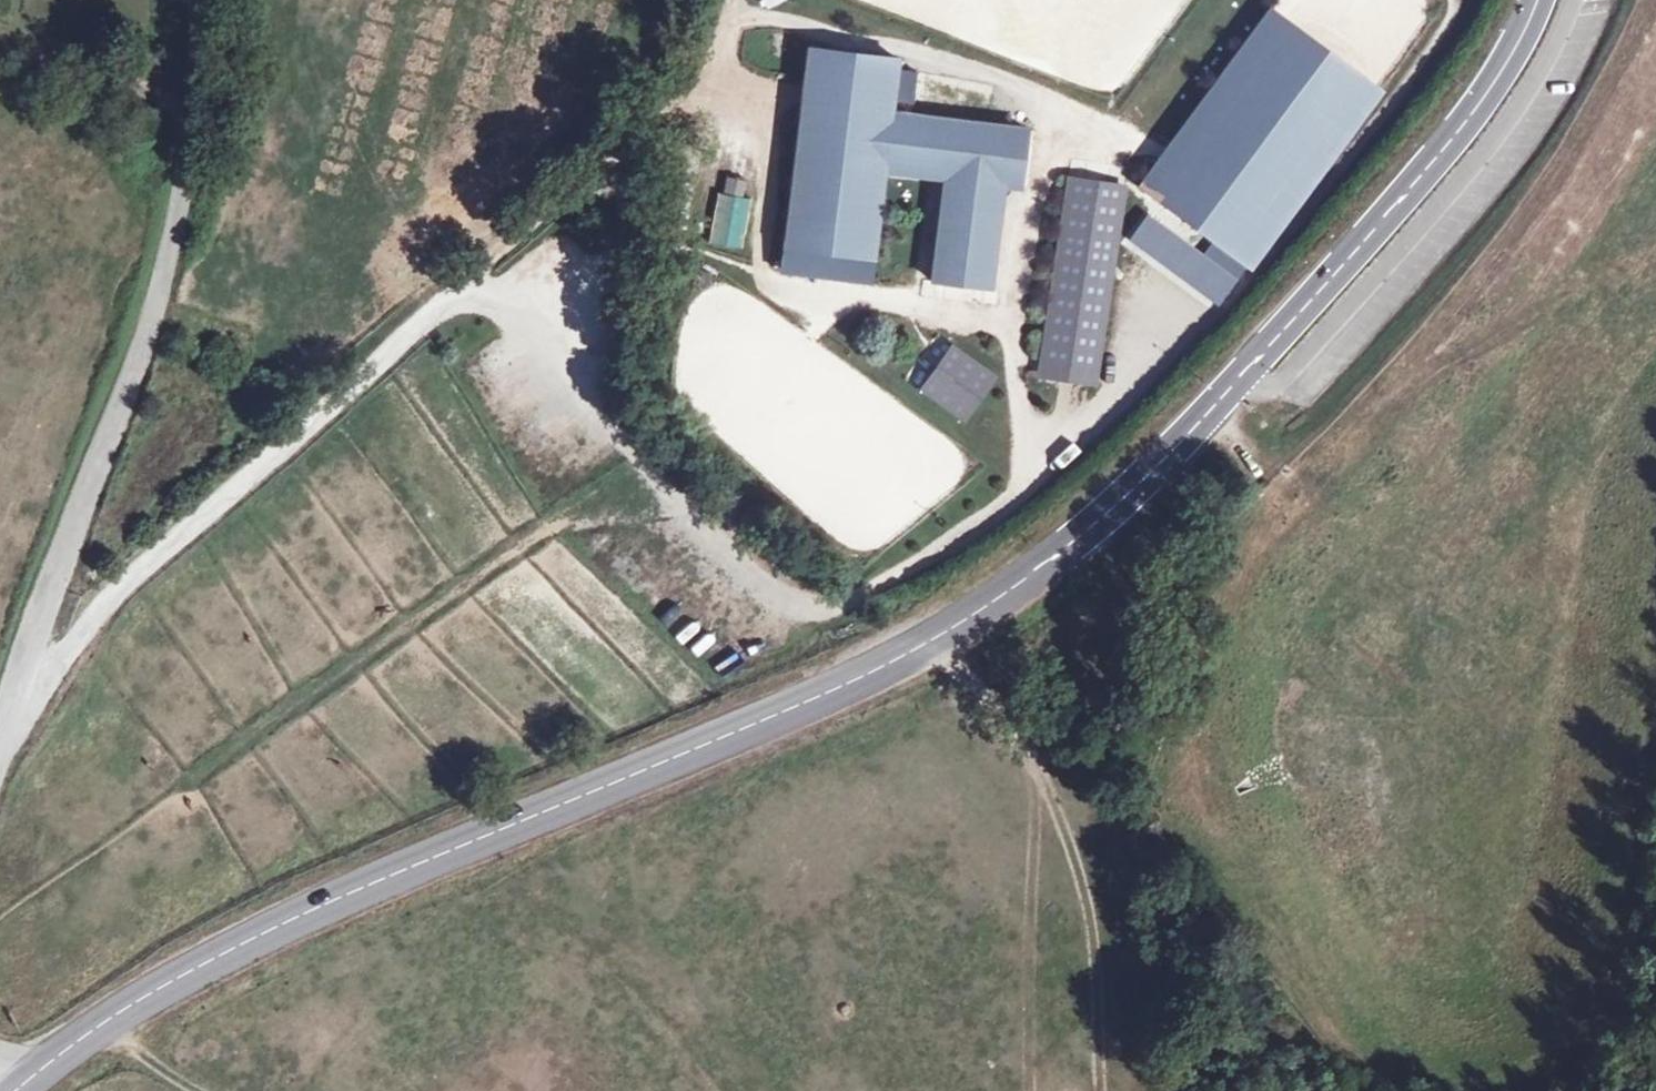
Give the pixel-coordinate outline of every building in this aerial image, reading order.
[(1271,11),(1137,188),(1247,270),(1381,93),(1271,11)] [(1025,129),(889,114),(896,58),(807,48),(784,247),(873,259),(882,175),(941,182),(931,281),(949,283),(971,286),(992,289),(1002,188),(1018,190),(1025,129)] [(917,72),(901,70),(897,101),(913,103),(917,72)] [(709,245),(741,250),(753,182),(722,176),(709,245)] [(1120,186),(1070,179),(1043,359),(1093,367),(1120,186)] [(873,259),(784,247),(781,269),(870,281),(873,259)] [(931,281),(923,280),(921,296),(947,299),(949,283),(931,281)] [(997,289),(992,289),(971,286),(969,302),(995,305),(997,289)] [(909,380),(922,389),(952,347),(939,337),(909,380)] [(952,347),(922,389),(963,418),(993,376),(952,347)] [(1090,383),(1093,367),(1043,359),(1041,376),(1090,383)]
